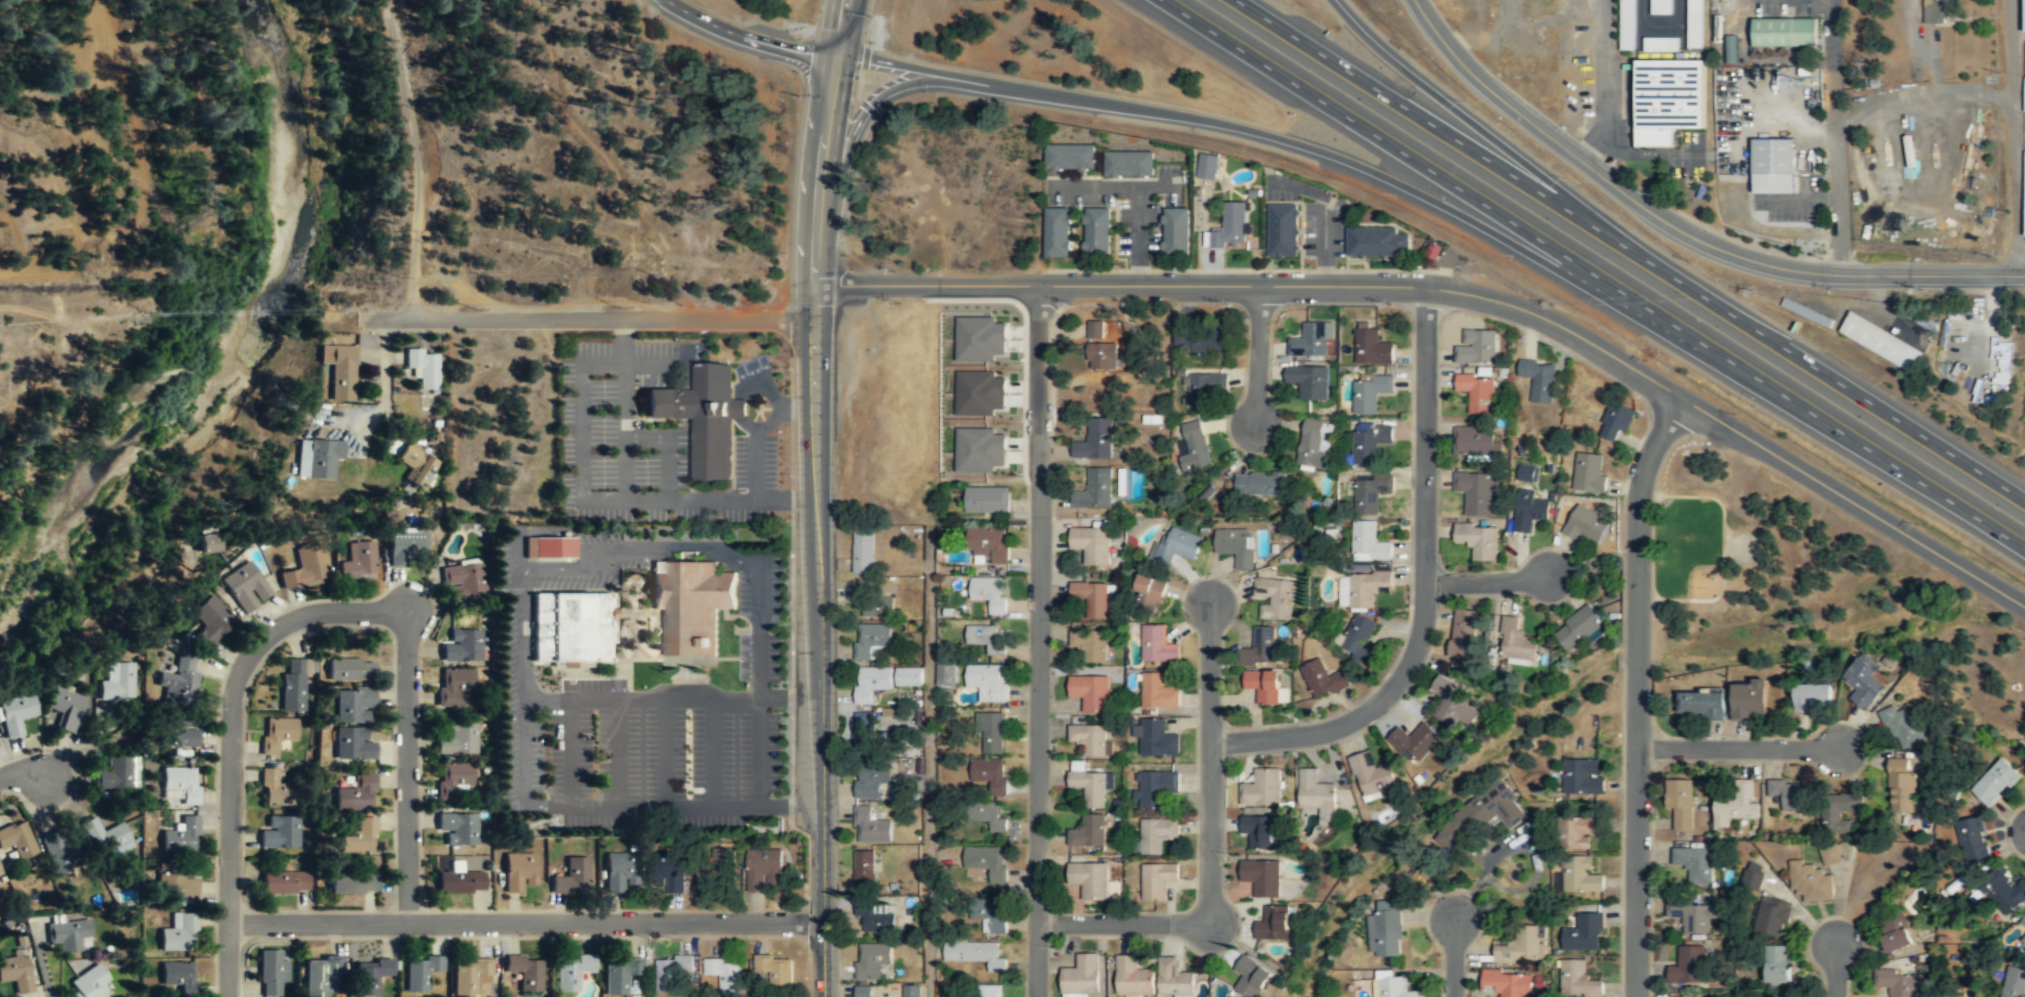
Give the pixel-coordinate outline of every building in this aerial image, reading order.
[(1621,50),(1635,50),(1635,0),(1621,0),(1621,50)] [(1651,13),(1672,13),(1672,0),(1651,0),(1651,13)] [(1687,47),(1702,47),(1702,0),(1687,0),(1687,47)] [(1946,23),(1946,15),(1957,15),(1957,0),(1924,0),(1924,23),(1946,23)] [(1816,47),(1816,18),(1753,19),(1753,47),(1816,47)] [(1644,36),(1644,50),(1678,51),(1678,37),(1644,36)] [(1727,37),(1727,62),(1736,62),(1736,37),(1727,37)] [(1638,58),(1638,127),(1636,127),(1636,146),(1673,146),(1673,127),(1704,127),(1704,58),(1638,58)] [(1795,193),(1795,139),(1752,139),(1752,193),(1795,193)] [(1046,146),(1046,172),(1094,172),(1094,146),(1046,146)] [(1106,153),(1105,177),(1153,178),(1153,154),(1106,153)] [(1218,156),(1199,153),(1195,177),(1214,180),(1218,156)] [(1224,203),(1224,230),(1209,230),(1209,248),(1246,247),(1246,203),(1224,203)] [(1269,257),(1299,257),(1299,205),(1269,205),(1269,257)] [(1046,256),(1071,256),(1071,208),(1046,208),(1046,256)] [(1189,209),(1164,209),(1164,256),(1189,256),(1189,209)] [(1111,210),(1085,210),(1085,255),(1111,255),(1111,210)] [(1348,256),(1410,256),(1410,234),(1399,234),(1399,228),(1348,228),(1348,256)] [(1434,261),(1441,247),(1430,241),(1423,255),(1434,261)] [(1829,327),(1833,319),(1785,298),(1782,306),(1829,327)] [(1914,370),(1925,348),(1849,312),(1838,334),(1914,370)] [(955,316),(993,316),(993,322),(1004,322),(1004,354),(993,354),(993,360),(955,360),(955,316)] [(1088,337),(1104,337),(1104,320),(1088,320),(1088,337)] [(1333,341),(1333,322),(1304,322),(1304,339),(1288,339),(1288,356),(1327,356),(1327,341),(1333,341)] [(1379,328),(1356,328),(1355,364),(1392,365),(1392,343),(1378,343),(1379,328)] [(1494,330),(1463,329),(1463,345),(1454,345),(1455,362),(1495,360),(1494,330)] [(1176,352),(1224,352),(1224,333),(1176,333),(1176,352)] [(1117,368),(1117,343),(1088,343),(1088,368),(1117,368)] [(329,401),(355,401),(356,345),(319,344),(318,364),(330,364),(329,401)] [(405,369),(417,369),(416,391),(437,391),(438,352),(405,352),(405,369)] [(1532,376),(1529,401),(1550,403),(1554,365),(1536,363),(1536,360),(1518,359),(1517,376),(1532,376)] [(331,363),(321,363),(321,401),(331,401),(331,363)] [(695,417),(695,479),(732,480),(733,418),(747,418),(747,399),(733,399),(733,363),(696,363),(695,389),(645,389),(645,417),(695,417)] [(1328,402),(1328,368),(1286,367),(1286,385),(1300,385),(1300,401),(1328,402)] [(955,371),(993,371),(993,376),(1004,377),(1004,409),(993,409),(993,414),(954,414),(955,371)] [(1491,411),(1492,377),(1473,378),(1473,373),(1455,373),(1454,390),(1469,390),(1468,412),(1491,411)] [(1227,375),(1186,376),(1187,407),(1210,407),(1210,389),(1228,388),(1227,375)] [(1377,415),(1377,394),(1393,394),(1393,376),(1361,376),(1361,382),(1353,382),(1353,404),(1339,404),(1339,415),(1377,415)] [(1636,409),(1611,398),(1596,432),(1615,440),(1620,427),(1627,431),(1636,409)] [(1111,458),(1111,418),(1088,418),(1088,442),(1073,442),(1073,458),(1111,458)] [(1298,466),(1328,469),(1334,423),(1304,419),(1298,466)] [(1184,471),(1213,465),(1203,420),(1181,425),(1185,439),(1177,441),(1184,471)] [(1377,466),(1377,443),(1393,443),(1393,423),(1357,423),(1357,432),(1349,432),(1348,466),(1377,466)] [(1454,451),(1501,451),(1501,441),(1492,441),(1492,431),(1483,432),(1483,425),(1454,426),(1454,451)] [(955,427),(992,427),(992,434),(1004,434),(1003,465),(992,465),(992,472),(954,471),(955,427)] [(342,459),(342,441),(297,440),(296,478),(332,479),(333,459),(342,459)] [(403,479),(421,488),(436,460),(404,444),(396,461),(409,468),(403,479)] [(1601,454),(1575,452),(1571,489),(1604,491),(1606,475),(1599,474),(1601,454)] [(1536,482),(1537,464),(1518,464),(1517,481),(1536,482)] [(1112,468),(1088,468),(1088,492),(1072,492),(1072,509),(1112,509),(1112,468)] [(1492,472),(1452,472),(1453,490),(1465,491),(1465,515),(1490,515),(1492,472)] [(1237,475),(1237,496),(1283,496),(1283,475),(1237,475)] [(1379,493),(1392,493),(1392,477),(1355,477),(1355,516),(1379,516),(1379,493)] [(966,487),(966,513),(1010,513),(1010,487),(966,487)] [(1549,499),(1532,498),(1533,490),(1517,488),(1512,530),(1530,532),(1532,518),(1547,519),(1549,499)] [(1560,531),(1575,539),(1578,534),(1597,543),(1609,519),(1576,502),(1560,531)] [(1377,521),(1353,521),(1352,560),(1391,560),(1391,541),(1376,541),(1377,521)] [(1496,526),(1455,526),(1455,542),(1472,542),(1471,559),(1496,560),(1496,526)] [(1007,527),(970,527),(970,563),(1007,563),(1007,527)] [(1196,560),(1203,536),(1171,527),(1166,545),(1155,541),(1149,561),(1171,567),(1175,554),(1196,560)] [(1071,550),(1085,550),(1085,565),(1110,565),(1110,529),(1071,529),(1071,550)] [(854,530),(854,574),(874,574),(874,530),(854,530)] [(1216,554),(1236,554),(1236,569),(1253,569),(1253,530),(1216,530),(1216,554)] [(205,552),(223,550),(221,532),(203,535),(205,552)] [(426,533),(388,533),(388,569),(410,569),(410,558),(426,558),(426,533)] [(525,560),(574,560),(574,539),(525,539),(525,560)] [(338,563),(339,578),(376,577),(375,543),(347,543),(347,563),(338,563)] [(281,589),(327,584),(323,549),(295,552),(297,570),(279,572),(281,589)] [(240,614),(270,597),(249,561),(219,578),(240,614)] [(717,563),(652,562),(652,609),(662,609),(662,654),(717,655),(717,609),(735,609),(736,572),(717,572),(717,563)] [(443,587),(450,587),(452,602),(485,598),(481,563),(441,568),(443,587)] [(1392,589),(1391,573),(1348,574),(1348,596),(1343,596),(1344,608),(1374,607),(1373,590),(1392,589)] [(1132,604),(1159,612),(1169,583),(1141,574),(1132,604)] [(983,616),(1005,615),(1005,578),(970,579),(970,602),(983,602),(983,616)] [(1292,621),(1293,580),(1255,579),(1255,598),(1271,598),(1271,605),(1260,605),(1260,620),(1292,621)] [(1107,620),(1107,584),(1070,583),(1070,600),(1087,600),(1086,619),(1107,620)] [(613,594),(533,593),(533,664),(612,664),(613,594)] [(234,620),(207,595),(189,614),(202,627),(189,641),(202,653),(234,620)] [(863,597),(863,618),(893,618),(893,597),(863,597)] [(1567,653),(1601,623),(1588,603),(1551,632),(1567,653)] [(1469,658),(1475,610),(1454,608),(1450,639),(1448,639),(1446,655),(1469,658)] [(1366,644),(1377,625),(1358,614),(1338,648),(1370,666),(1378,651),(1366,644)] [(1501,614),(1499,632),(1502,633),(1500,656),(1533,660),(1535,637),(1522,636),(1523,630),(1516,629),(1518,617),(1501,614)] [(855,643),(855,661),(877,661),(877,646),(892,646),(892,625),(861,625),(861,643),(855,643)] [(1168,625),(1143,625),(1143,660),(1181,660),(1181,643),(1168,643),(1168,625)] [(967,626),(967,645),(988,645),(988,654),(1006,655),(1007,627),(967,626)] [(1278,628),(1255,626),(1255,650),(1239,650),(1239,666),(1278,665),(1278,628)] [(480,662),(480,631),(449,631),(449,645),(441,645),(441,662),(480,662)] [(1070,631),(1070,650),(1082,650),(1082,663),(1108,663),(1108,631),(1070,631)] [(1881,666),(1864,652),(1844,677),(1858,688),(1850,697),(1865,710),(1885,685),(1873,675),(1881,666)] [(198,673),(192,672),(193,658),(176,656),(174,675),(157,674),(156,687),(163,688),(161,703),(194,707),(198,673)] [(1297,667),(1315,697),(1329,690),(1331,693),(1350,684),(1341,670),(1328,676),(1317,656),(1297,667)] [(374,659),(328,659),(328,682),(374,682),(374,659)] [(282,711),(306,711),(306,660),(282,660),(282,711)] [(133,664),(105,664),(105,682),(99,682),(99,700),(133,700),(133,664)] [(1007,702),(1007,664),(967,664),(967,687),(979,687),(979,702),(1007,702)] [(937,686),(956,686),(956,665),(937,665),(937,686)] [(891,668),(857,668),(857,705),(876,705),(876,691),(891,691),(891,668)] [(923,668),(896,668),(896,686),(923,686),(923,668)] [(438,670),(438,707),(455,707),(456,689),(472,689),(472,671),(438,670)] [(1276,670),(1244,670),(1243,687),(1257,687),(1257,703),(1276,703),(1276,670)] [(1164,673),(1143,673),(1143,708),(1181,708),(1181,687),(1164,687),(1164,673)] [(1435,717),(1458,728),(1474,692),(1438,675),(1430,691),(1444,698),(1435,717)] [(1109,677),(1070,677),(1070,697),(1084,698),(1083,714),(1109,714),(1109,677)] [(1733,720),(1754,720),(1754,711),(1766,711),(1766,680),(1733,680),(1733,720)] [(1795,711),(1820,711),(1820,704),(1830,704),(1830,683),(1795,683),(1795,711)] [(58,729),(75,734),(85,697),(51,688),(46,710),(62,714),(58,729)] [(336,690),(336,724),(367,724),(367,709),(375,709),(374,690),(336,690)] [(1705,721),(1725,720),(1725,690),(1678,691),(1678,712),(1705,712),(1705,721)] [(20,720),(36,718),(33,696),(0,701),(0,720),(3,739),(22,736),(20,720)] [(1903,748),(1927,738),(1915,710),(1908,713),(1905,707),(1898,710),(1895,703),(1879,711),(1889,735),(1896,732),(1903,748)] [(983,753),(1004,753),(1004,712),(983,712),(983,753)] [(855,752),(880,752),(880,713),(855,713),(855,752)] [(199,747),(199,730),(185,730),(185,719),(159,719),(159,747),(199,747)] [(298,720),(261,720),(261,756),(278,756),(278,741),(298,741),(298,720)] [(1165,720),(1135,720),(1135,738),(1140,738),(1140,755),(1179,755),(1179,735),(1165,735),(1165,720)] [(1388,739),(1417,766),(1443,738),(1425,722),(1410,737),(1399,727),(1388,739)] [(476,723),(445,723),(445,739),(437,739),(437,755),(476,755),(476,723)] [(1069,726),(1069,745),(1083,745),(1083,759),(1107,759),(1107,726),(1069,726)] [(375,743),(366,743),(366,729),(335,729),(335,761),(375,761),(375,743)] [(1361,798),(1397,788),(1391,765),(1374,769),(1370,753),(1350,759),(1361,798)] [(108,771),(95,771),(95,790),(132,790),(132,757),(108,757),(108,771)] [(1915,811),(1916,772),(1910,772),(1910,757),(1890,757),(1889,786),(1892,787),(1891,811),(1915,811)] [(1989,807),(2021,775),(2003,757),(1971,789),(1989,807)] [(1563,792),(1601,792),(1601,758),(1563,758),(1563,792)] [(1005,796),(1006,760),(972,760),(972,782),(991,782),(991,796),(1005,796)] [(437,782),(437,802),(457,802),(457,790),(473,790),(473,765),(443,765),(443,782),(437,782)] [(882,767),(857,767),(857,799),(882,799),(882,767)] [(264,806),(297,806),(297,786),(282,787),(281,768),(259,768),(260,783),(263,783),(264,806)] [(196,769),(161,769),(162,792),(181,791),(181,806),(196,806),(196,769)] [(1300,808),(1320,808),(1320,821),(1337,821),(1337,784),(1316,784),(1316,769),(1300,769),(1300,808)] [(1280,771),(1255,771),(1255,786),(1241,786),(1241,806),(1280,806),(1280,771)] [(1179,793),(1180,773),(1140,772),(1139,809),(1164,809),(1164,793),(1179,793)] [(1069,789),(1085,789),(1085,809),(1106,809),(1106,773),(1069,773),(1069,789)] [(334,811),(373,811),(373,775),(353,775),(353,790),(334,790),(334,811)] [(1434,834),(1450,854),(1498,814),(1511,830),(1530,814),(1501,778),(1434,834)] [(1666,780),(1666,810),(1675,810),(1674,832),(1692,832),(1692,780),(1666,780)] [(1716,798),(1716,827),(1730,828),(1730,819),(1758,819),(1758,803),(1755,803),(1755,781),(1736,780),(1735,798),(1716,798)] [(1809,782),(1768,782),(1768,799),(1779,799),(1779,811),(1809,811),(1809,782)] [(1823,793),(1823,831),(1851,831),(1851,820),(1842,820),(1842,810),(1861,811),(1861,793),(1823,793)] [(968,822),(990,822),(990,833),(1007,833),(1007,818),(999,818),(999,803),(968,803),(968,822)] [(856,843),(892,843),(892,820),(873,820),(873,806),(856,806),(856,843)] [(476,815),(437,815),(437,832),(445,832),(445,847),(476,847),(476,815)] [(197,816),(180,816),(180,831),(161,831),(161,846),(197,846),(197,816)] [(297,816),(267,816),(267,830),(259,830),(259,847),(297,847),(297,816)] [(1069,830),(1069,847),(1106,847),(1106,816),(1082,816),(1082,830),(1069,830)] [(1597,816),(1562,816),(1562,848),(1590,848),(1590,835),(1597,835),(1597,816)] [(1956,822),(1969,866),(1990,860),(1978,816),(1956,822)] [(123,822),(101,831),(95,817),(81,823),(95,861),(132,847),(123,822)] [(1274,817),(1241,817),(1241,835),(1250,835),(1250,851),(1274,851),(1274,817)] [(339,832),(339,854),(374,854),(373,818),(357,818),(357,832),(339,832)] [(0,828),(0,850),(11,846),(16,862),(36,856),(24,820),(0,828)] [(1178,820),(1141,820),(1141,856),(1164,856),(1164,841),(1178,841),(1178,820)] [(78,869),(67,831),(42,838),(53,875),(78,869)] [(1844,860),(1826,866),(1820,847),(1837,841),(1844,860)] [(965,847),(965,870),(988,870),(988,884),(1005,884),(1005,847),(965,847)] [(1711,848),(1673,848),(1673,866),(1689,865),(1689,886),(1711,886),(1711,848)] [(748,886),(783,886),(783,850),(748,850),(748,886)] [(854,852),(854,892),(876,892),(876,852),(854,852)] [(521,894),(521,886),(535,886),(535,854),(503,854),(503,894),(521,894)] [(605,854),(605,894),(624,894),(624,885),(637,885),(637,854),(605,854)] [(1592,875),(1592,855),(1563,855),(1563,890),(1598,890),(1598,875),(1592,875)] [(587,893),(587,858),(565,858),(565,877),(550,877),(550,893),(587,893)] [(1790,860),(1793,889),(1798,888),(1799,894),(1805,893),(1806,902),(1835,898),(1833,874),(1824,874),(1824,867),(1816,868),(1815,863),(1805,864),(1805,858),(1790,860)] [(1766,873),(1762,872),(1763,864),(1752,860),(1749,868),(1746,868),(1742,884),(1761,889),(1766,873)] [(729,885),(729,861),(698,861),(698,885),(729,885)] [(655,862),(655,884),(668,884),(668,893),(685,893),(685,862),(655,862)] [(1280,862),(1241,862),(1241,883),(1254,883),(1254,898),(1280,898),(1280,862)] [(459,863),(453,863),(453,872),(437,872),(437,894),(483,894),(483,872),(459,872),(459,863)] [(1109,864),(1068,863),(1068,885),(1083,885),(1083,900),(1108,900),(1109,864)] [(1142,865),(1142,901),(1167,901),(1167,882),(1178,882),(1178,865),(1142,865)] [(2022,880),(2014,887),(1999,868),(1980,883),(2006,915),(2024,900),(2024,884),(2022,880)] [(261,894),(309,894),(309,872),(261,872),(261,894)] [(328,873),(328,894),(375,894),(375,873),(328,873)] [(197,897),(197,874),(155,874),(155,897),(197,897)] [(1756,931),(1782,936),(1785,923),(1789,923),(1793,908),(1789,907),(1790,902),(1774,897),(1772,904),(1763,902),(1756,931)] [(975,920),(983,920),(983,933),(1005,933),(1005,899),(975,899),(975,920)] [(1402,956),(1401,901),(1379,902),(1379,915),(1369,915),(1369,956),(1402,956)] [(1712,905),(1666,904),(1666,918),(1684,918),(1683,935),(1711,935),(1712,905)] [(864,933),(895,933),(895,913),(875,913),(875,905),(857,905),(857,916),(864,916),(864,933)] [(1255,940),(1288,940),(1288,909),(1265,909),(1265,922),(1255,922),(1255,940)] [(1562,928),(1562,951),(1601,951),(1601,914),(1577,913),(1577,928),(1562,928)] [(1877,923),(1890,953),(1914,943),(1901,913),(1877,923)] [(171,914),(171,933),(160,933),(160,951),(195,951),(195,914),(171,914)] [(48,944),(58,944),(58,952),(90,951),(90,922),(48,923),(48,944)] [(1545,961),(1544,927),(1513,928),(1513,943),(1494,943),(1494,963),(1545,961)] [(945,962),(989,962),(989,972),(1003,972),(1003,942),(945,942),(945,962)] [(858,945),(857,980),(885,981),(885,966),(892,966),(892,945),(858,945)] [(1767,945),(1768,982),(1790,982),(1790,962),(1788,962),(1788,945),(1767,945)] [(1702,984),(1702,947),(1678,947),(1678,966),(1668,966),(1668,984),(1702,984)] [(258,996),(281,996),(281,982),(289,982),(289,960),(282,960),(282,951),(258,951),(258,996)] [(1061,994),(1099,994),(1099,954),(1077,954),(1077,968),(1061,968),(1061,994)] [(556,992),(580,992),(580,973),(593,973),(594,955),(567,955),(567,960),(556,959),(556,992)] [(657,987),(694,987),(694,955),(657,955),(657,987)] [(1242,977),(1234,989),(1246,996),(1259,996),(1273,974),(1244,955),(1233,971),(1242,977)] [(405,991),(427,991),(427,973),(442,973),(442,956),(405,956),(405,991)] [(1154,970),(1137,970),(1137,956),(1117,956),(1117,996),(1155,996),(1154,970)] [(0,960),(0,982),(12,981),(14,995),(32,993),(28,957),(0,960)] [(541,958),(504,958),(504,974),(520,974),(519,993),(540,994),(541,958)] [(605,994),(628,994),(628,975),(641,975),(641,958),(605,958),(605,994)] [(774,985),(792,985),(792,958),(755,958),(755,974),(774,974),(774,985)] [(1193,973),(1180,973),(1179,958),(1159,959),(1159,996),(1194,995),(1193,973)] [(705,976),(720,976),(720,994),(742,994),(742,959),(705,960),(705,976)] [(305,960),(305,996),(328,996),(328,992),(340,992),(340,960),(305,960)] [(1560,996),(1602,996),(1603,980),(1585,979),(1585,960),(1560,960),(1560,996)] [(454,996),(476,996),(476,985),(489,985),(489,961),(454,961),(454,996)] [(355,996),(377,996),(377,977),(392,977),(392,962),(355,962),(355,996)] [(99,963),(65,983),(73,996),(109,996),(101,985),(108,980),(99,963)] [(160,963),(160,986),(179,986),(179,996),(194,996),(194,963),(160,963)] [(2009,965),(2002,996),(2024,996),(2024,969),(2009,965)] [(1425,991),(1407,991),(1407,977),(1394,977),(1394,971),(1375,971),(1374,996),(1425,996),(1425,991)] [(1482,972),(1483,991),(1500,991),(1500,996),(1529,996),(1528,972),(1482,972)] [(1875,988),(1891,988),(1891,996),(1921,996),(1921,972),(1875,972),(1875,988)] [(919,985),(902,984),(902,996),(919,996),(919,985)] [(981,985),(981,996),(1005,996),(1005,985),(981,985)] [(857,996),(873,996),(873,987),(857,987),(857,996)]
